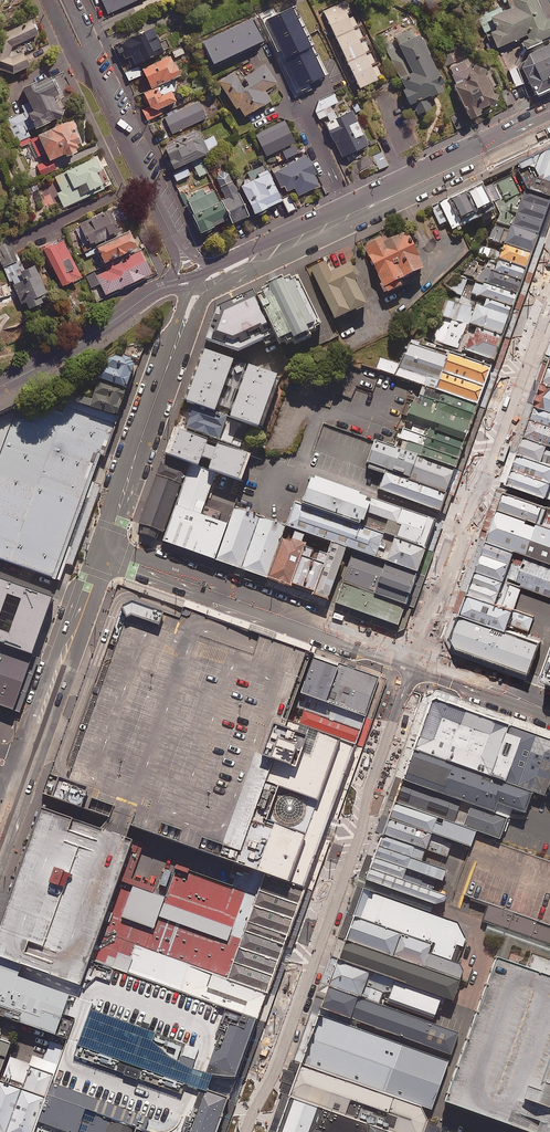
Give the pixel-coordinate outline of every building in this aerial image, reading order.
[(108,13),(135,0),(102,0),(108,13)] [(336,59),(331,47),(323,50),(317,38),(312,40),(303,20),(313,15),(306,0),(288,8),(294,20),(280,27),(287,44),(279,48),(285,61),(293,57),(298,67),(318,58),(320,63),(317,65),(321,73),(324,71),(333,91),(346,86),(334,60),(336,59)] [(503,2),(507,1),(510,8),(503,11),(501,7),(478,17),(484,32),(489,30),(497,47),(519,37),(524,49),(540,42),(539,39),(549,35),(549,19),(549,18),(544,20),(539,8),(540,8),(537,0),(502,0),(503,2)] [(334,36),(352,28),(351,26),(356,24),(352,15),(347,17),(346,14),(350,12),(345,1),(323,11),(334,36)] [(282,36),(273,16),(259,23),(271,50),(280,46),(277,38),(282,36)] [(29,37),(41,32),(35,18),(2,33),(0,40),(0,69),(13,72),(29,66),(24,53),(34,49),(29,37)] [(261,40),(251,18),(201,41),(211,63),(261,40)] [(157,43),(150,27),(126,38),(121,28),(108,34),(120,60),(126,57),(130,66),(169,47),(165,39),(157,43)] [(352,28),(334,36),(346,62),(364,54),(363,51),(368,49),(364,41),(360,43),(358,39),(362,37),(358,28),(353,30),(352,28)] [(414,37),(411,29),(384,41),(405,90),(404,90),(415,115),(431,108),(426,97),(443,90),(419,35),(414,37)] [(529,54),(522,68),(535,96),(549,90),(549,45),(529,54)] [(181,47),(171,50),(174,58),(184,54),(181,47)] [(495,102),(474,54),(464,58),(460,49),(442,57),(469,118),(481,113),(479,109),(495,102)] [(375,77),(380,74),(376,66),(371,69),(369,63),(373,61),(370,53),(365,55),(364,54),(346,62),(358,88),(376,79),(375,77)] [(141,69),(151,89),(172,79),(178,76),(169,56),(141,69)] [(275,83),(264,64),(238,80),(233,72),(218,81),(235,108),(237,106),(243,116),(269,100),(263,90),(275,83)] [(141,74),(138,67),(125,73),(128,80),(141,74)] [(60,92),(49,68),(7,87),(20,114),(8,120),(17,141),(29,135),(27,129),(62,113),(54,94),(60,92)] [(172,79),(151,89),(142,93),(148,106),(142,109),(147,121),(157,116),(155,111),(174,101),(169,91),(176,88),(172,79)] [(509,89),(499,94),(506,108),(515,103),(509,89)] [(333,94),(317,102),(315,113),(318,119),(327,115),(330,121),(325,123),(340,157),(368,144),(352,110),(335,118),(330,105),(337,102),(333,94)] [(206,117),(198,101),(165,117),(172,133),(206,117)] [(465,125),(459,113),(451,117),(457,129),(465,125)] [(65,151),(67,154),(81,147),(77,141),(82,139),(73,119),(67,122),(66,120),(20,142),(22,146),(31,142),(37,156),(47,152),(50,158),(37,164),(41,175),(58,167),(54,157),(65,151)] [(271,131),(269,127),(255,133),(265,156),(294,142),(286,124),(271,131)] [(159,143),(172,169),(217,146),(212,136),(203,141),(191,129),(169,141),(168,139),(159,143)] [(516,165),(519,172),(549,183),(549,150),(516,165)] [(388,165),(383,152),(374,156),(380,169),(388,165)] [(110,184),(96,156),(55,176),(62,190),(57,193),(64,207),(110,184)] [(315,173),(307,156),(274,172),(284,192),(294,187),(298,195),(318,185),(313,174),(315,173)] [(206,173),(201,158),(192,162),(198,176),(206,173)] [(246,172),(248,178),(242,181),(243,184),(240,185),(253,213),(280,201),(263,164),(246,172)] [(190,174),(186,166),(172,172),(176,181),(190,174)] [(246,216),(226,170),(215,176),(225,199),(222,200),(231,222),(246,216)] [(486,179),(442,201),(457,230),(501,209),(486,179)] [(213,191),(206,194),(202,187),(183,195),(200,231),(226,219),(213,191)] [(529,190),(516,226),(519,227),(537,236),(549,200),(549,199),(529,190)] [(295,208),(290,196),(282,199),(288,212),(295,208)] [(119,230),(111,212),(76,227),(85,245),(119,230)] [(429,267),(409,225),(366,245),(387,287),(429,267)] [(531,254),(537,236),(519,227),(512,244),(531,254)] [(137,246),(130,231),(97,246),(105,261),(137,246)] [(81,276),(63,238),(41,248),(49,266),(53,265),(62,285),(81,276)] [(526,269),(531,254),(512,244),(509,243),(503,258),(505,259),(526,269)] [(152,272),(142,251),(106,267),(107,270),(97,275),(105,294),(152,272)] [(337,319),(370,303),(358,279),(365,275),(357,259),(337,269),(331,257),(311,267),(337,319)] [(522,280),(526,269),(505,259),(501,271),(522,280)] [(23,269),(20,262),(5,268),(10,281),(13,280),(22,302),(26,300),(29,306),(43,301),(40,294),(45,291),(34,265),(23,269)] [(516,293),(522,280),(501,271),(497,269),(491,284),(516,293)] [(320,320),(296,271),(253,292),(277,341),(320,320)] [(460,295),(470,279),(462,274),(456,283),(452,281),(448,287),(460,295)] [(512,306),(516,293),(491,284),(480,280),(475,292),(488,297),(512,306)] [(502,335),(510,315),(485,306),(453,294),(446,313),(502,335)] [(510,315),(512,306),(488,297),(485,306),(510,315)] [(266,336),(248,298),(217,313),(207,342),(236,351),(266,336)] [(454,345),(493,360),(502,335),(463,321),(454,345)] [(448,369),(454,351),(412,336),(405,353),(448,369)] [(448,369),(405,353),(391,348),(385,365),(442,386),(448,369)] [(99,378),(128,388),(138,361),(109,351),(99,378)] [(491,364),(454,351),(442,386),(478,400),(491,364)] [(281,400),(215,376),(206,402),(259,421),(271,426),(281,400)] [(545,383),(537,405),(549,410),(549,385),(545,383)] [(471,418),(478,402),(433,386),(427,403),(471,418)] [(61,582),(121,410),(57,388),(0,416),(0,560),(61,582)] [(466,434),(471,418),(427,403),(415,398),(409,413),(413,415),(466,434)] [(259,421),(206,402),(197,427),(250,446),(259,421)] [(537,405),(533,416),(549,422),(549,410),(537,405)] [(459,455),(466,434),(413,415),(405,436),(428,445),(459,455)] [(533,416),(526,437),(549,446),(549,422),(533,416)] [(520,452),(549,463),(549,446),(526,437),(520,452)] [(242,454),(198,438),(191,458),(235,474),(242,454)] [(447,488),(455,466),(424,455),(379,438),(371,459),(390,467),(447,488)] [(455,466),(459,455),(428,445),(424,455),(455,466)] [(520,452),(508,484),(549,500),(549,463),(520,452)] [(146,520),(172,529),(194,468),(168,459),(146,520)] [(170,538),(222,558),(235,522),(229,520),(234,507),(213,499),(221,475),(196,466),(170,538)] [(440,508),(447,488),(390,467),(383,487),(440,508)] [(304,502),(364,524),(373,500),(313,478),(304,502)] [(505,492),(499,509),(549,527),(549,508),(505,492)] [(397,536),(422,545),(432,519),(374,498),(373,500),(364,524),(391,534),(397,536)] [(391,534),(304,502),(296,524),(296,525),(316,532),(336,540),(350,545),(360,548),(382,556),(391,534)] [(222,558),(250,568),(269,514),(242,504),(222,558)] [(499,509),(493,525),(488,540),(516,551),(549,563),(549,527),(499,509)] [(250,568),(277,577),(296,525),(296,524),(269,514),(250,568)] [(316,532),(296,525),(277,577),(297,585),(316,532)] [(297,585),(317,592),(336,540),(316,532),(297,585)] [(427,547),(422,545),(397,536),(388,560),(418,571),(427,547)] [(331,597),(350,545),(336,540),(317,592),(331,597)] [(483,554),(511,564),(516,551),(488,540),(483,554)] [(370,589),(382,556),(360,548),(347,581),(370,589)] [(516,551),(511,564),(505,581),(522,587),(549,597),(549,563),(516,551)] [(511,564),(483,554),(477,570),(505,581),(511,564)] [(418,571),(388,560),(377,592),(407,603),(419,571),(418,571)] [(505,581),(477,570),(468,593),(514,610),(522,587),(505,581)] [(370,589),(347,581),(342,579),(334,602),(380,619),(399,626),(407,603),(377,592),(370,589)] [(0,580),(0,633),(36,646),(53,599),(0,580)] [(119,586),(43,795),(138,829),(184,845),(194,849),(218,858),(235,864),(241,866),(266,875),(305,889),(324,837),(327,827),(331,817),(341,789),(357,746),(315,731),(289,722),(313,655),(309,654),(304,652),(270,640),(262,637),(253,634),(222,622),(208,618),(119,586)] [(514,610),(468,593),(461,614),(506,631),(509,623),(514,610)] [(506,631),(461,614),(452,637),(459,648),(530,674),(541,643),(527,638),(506,631)] [(0,640),(0,698),(22,706),(40,655),(0,640)] [(353,668),(316,655),(302,695),(306,696),(366,717),(380,678),(353,668)] [(362,730),(366,717),(306,696),(302,709),(362,730)] [(459,706),(434,698),(417,749),(491,773),(508,723),(459,706)] [(362,730),(302,709),(298,721),(358,742),(362,730)] [(491,773),(535,788),(547,792),(549,784),(549,737),(508,723),(491,773)] [(535,788),(417,749),(406,781),(496,811),(501,797),(528,806),(535,788)] [(496,811),(406,781),(399,803),(476,831),(500,839),(509,815),(496,811)] [(476,831),(399,803),(393,819),(432,832),(471,845),(476,831)] [(39,807),(16,870),(5,901),(0,916),(0,958),(81,987),(90,961),(101,932),(108,912),(114,896),(119,882),(134,840),(117,835),(39,807)] [(432,832),(393,819),(388,835),(420,845),(427,848),(432,832)] [(499,843),(500,839),(476,831),(471,845),(464,864),(470,866),(475,867),(465,895),(488,904),(482,920),(487,922),(549,944),(549,861),(499,843)] [(420,845),(388,835),(385,844),(417,855),(420,845)] [(449,869),(383,846),(374,856),(407,867),(445,880),(449,869)] [(407,867),(374,856),(371,867),(403,880),(407,867)] [(258,1021),(268,992),(229,978),(234,963),(239,948),(243,950),(279,962),(282,955),(285,946),(260,937),(245,931),(249,922),(254,906),(259,892),(262,886),(266,875),(241,866),(234,885),(177,865),(165,898),(151,893),(144,891),(132,887),(131,886),(122,883),(119,882),(114,896),(108,912),(101,932),(90,961),(225,1009),(258,1021)] [(403,880),(371,867),(366,880),(436,904),(444,901),(446,895),(403,880)] [(299,906),(305,889),(266,875),(262,886),(259,892),(299,906)] [(433,912),(364,887),(354,915),(432,943),(429,952),(459,963),(467,939),(459,922),(433,912)] [(299,906),(259,892),(254,906),(294,921),(299,906)] [(294,921),(254,906),(249,922),(288,936),(294,921)] [(351,923),(344,940),(460,980),(463,971),(459,963),(429,952),(432,943),(354,915),(351,923)] [(288,936),(249,922),(245,931),(260,937),(285,946),(288,936)] [(344,940),(338,959),(371,971),(454,1000),(460,980),(344,940)] [(274,977),(279,962),(243,950),(239,948),(234,963),(274,977)] [(521,1131),(549,1131),(549,957),(531,950),(525,966),(494,955),(440,1103),(521,1131)] [(0,958),(0,1016),(20,1023),(63,1039),(81,987),(0,958)] [(338,959),(330,983),(363,994),(371,971),(338,959)] [(63,1039),(68,1040),(59,1065),(52,1083),(35,1131),(218,1131),(233,1091),(258,1021),(225,1009),(90,961),(81,987),(63,1039)] [(274,977),(234,963),(229,978),(268,992),(274,977)] [(443,998),(391,979),(385,996),(438,1014),(443,998)] [(330,983),(320,1011),(448,1056),(458,1028),(363,994),(330,983)] [(320,1011),(301,1063),(429,1108),(431,1108),(450,1056),(448,1056),(320,1011)] [(8,1057),(12,1044),(0,1040),(0,1078),(8,1057)] [(32,1066),(8,1057),(0,1078),(0,1131),(8,1131),(32,1066)] [(32,1066),(8,1131),(35,1131),(52,1083),(59,1065),(35,1057),(32,1066)] [(301,1063),(291,1093),(323,1104),(371,1122),(397,1131),(421,1131),(429,1108),(301,1063)] [(291,1093),(277,1131),(313,1131),(323,1104),(291,1093)] [(371,1122),(368,1131),(397,1131),(371,1122)]
